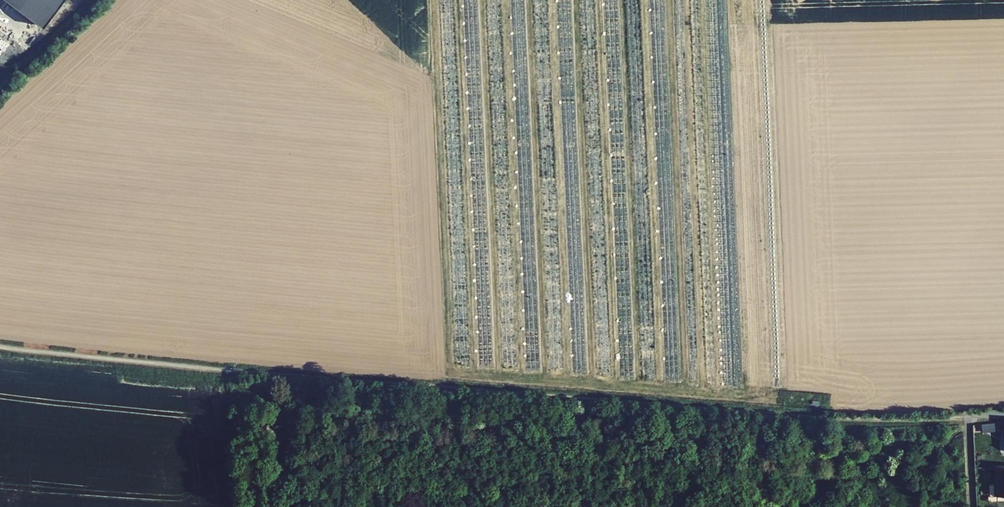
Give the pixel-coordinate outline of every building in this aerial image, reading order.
[(43,26),(62,0),(9,0),(43,26)]
